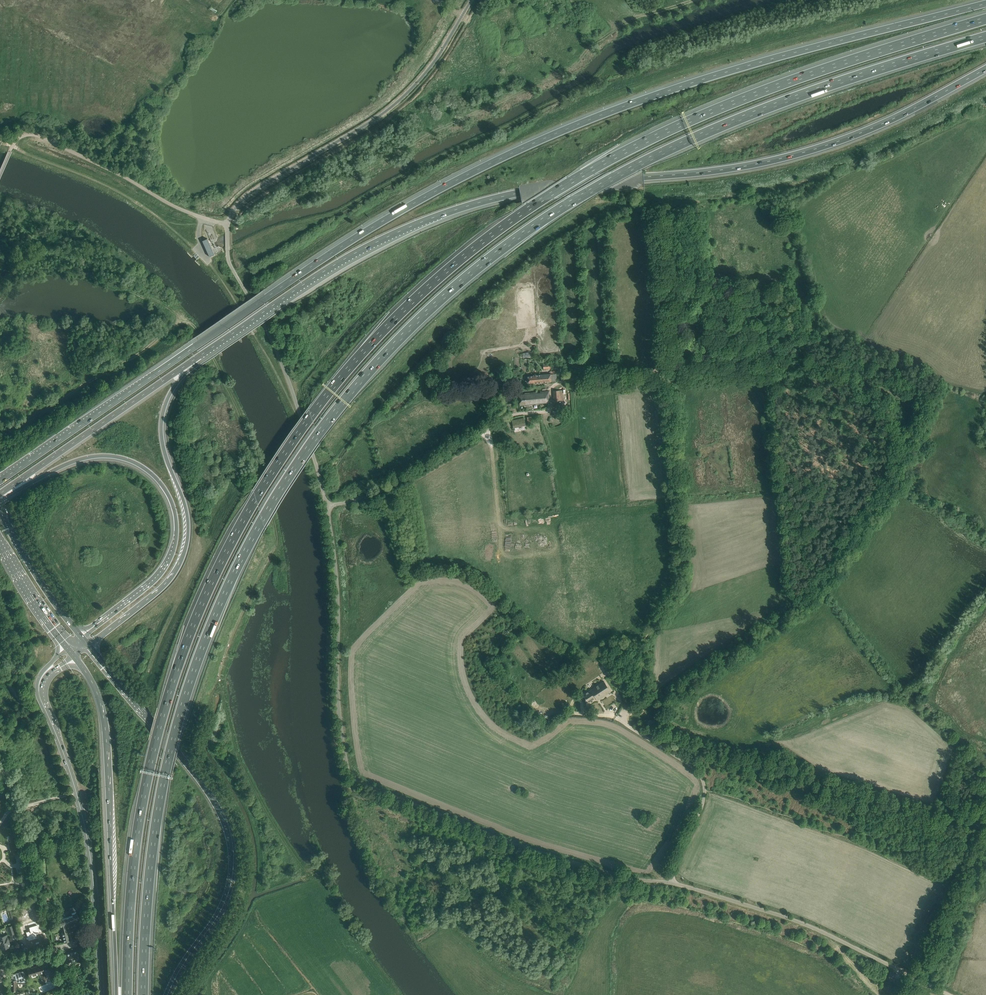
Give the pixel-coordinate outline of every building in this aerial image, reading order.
[(207,238),(207,239),(203,241),(210,257),(215,255),(207,238)] [(693,355),(684,359),(687,365),(695,362),(693,355)] [(542,374),(542,375),(533,375),(533,376),(528,376),(528,378),(527,378),(527,381),(528,381),(529,383),(534,382),(534,383),(557,381),(556,374),(555,374),(555,371),(550,371),(550,374),(543,375),(543,373),(542,374)] [(562,395),(562,390),(553,391),(554,401),(563,400),(563,395),(562,395)] [(525,394),(519,395),(520,405),(549,403),(549,391),(540,392),(540,393),(537,393),(537,392),(525,393),(525,394)] [(524,418),(512,421),(514,428),(525,425),(524,418)] [(597,700),(611,691),(604,681),(583,695),(588,702),(595,698),(597,700)] [(15,838),(9,840),(14,856),(20,855),(15,838)] [(81,909),(81,906),(81,905),(74,908),(73,908),(70,909),(72,915),(67,918),(59,919),(62,931),(66,930),(65,924),(68,923),(69,926),(77,923),(75,920),(79,918),(76,912),(81,909)] [(30,931),(26,932),(28,941),(37,938),(36,933),(43,931),(41,923),(37,925),(36,921),(28,924),(30,931)] [(0,937),(0,945),(2,949),(10,946),(7,935),(0,937)] [(63,960),(64,963),(74,960),(79,959),(78,955),(80,955),(79,951),(77,951),(62,955),(63,960)] [(42,964),(27,968),(29,977),(39,974),(43,982),(48,980),(54,977),(50,969),(44,971),(42,964)] [(13,980),(10,980),(11,991),(17,991),(17,983),(26,983),(27,983),(27,982),(23,971),(13,974),(13,980)]
